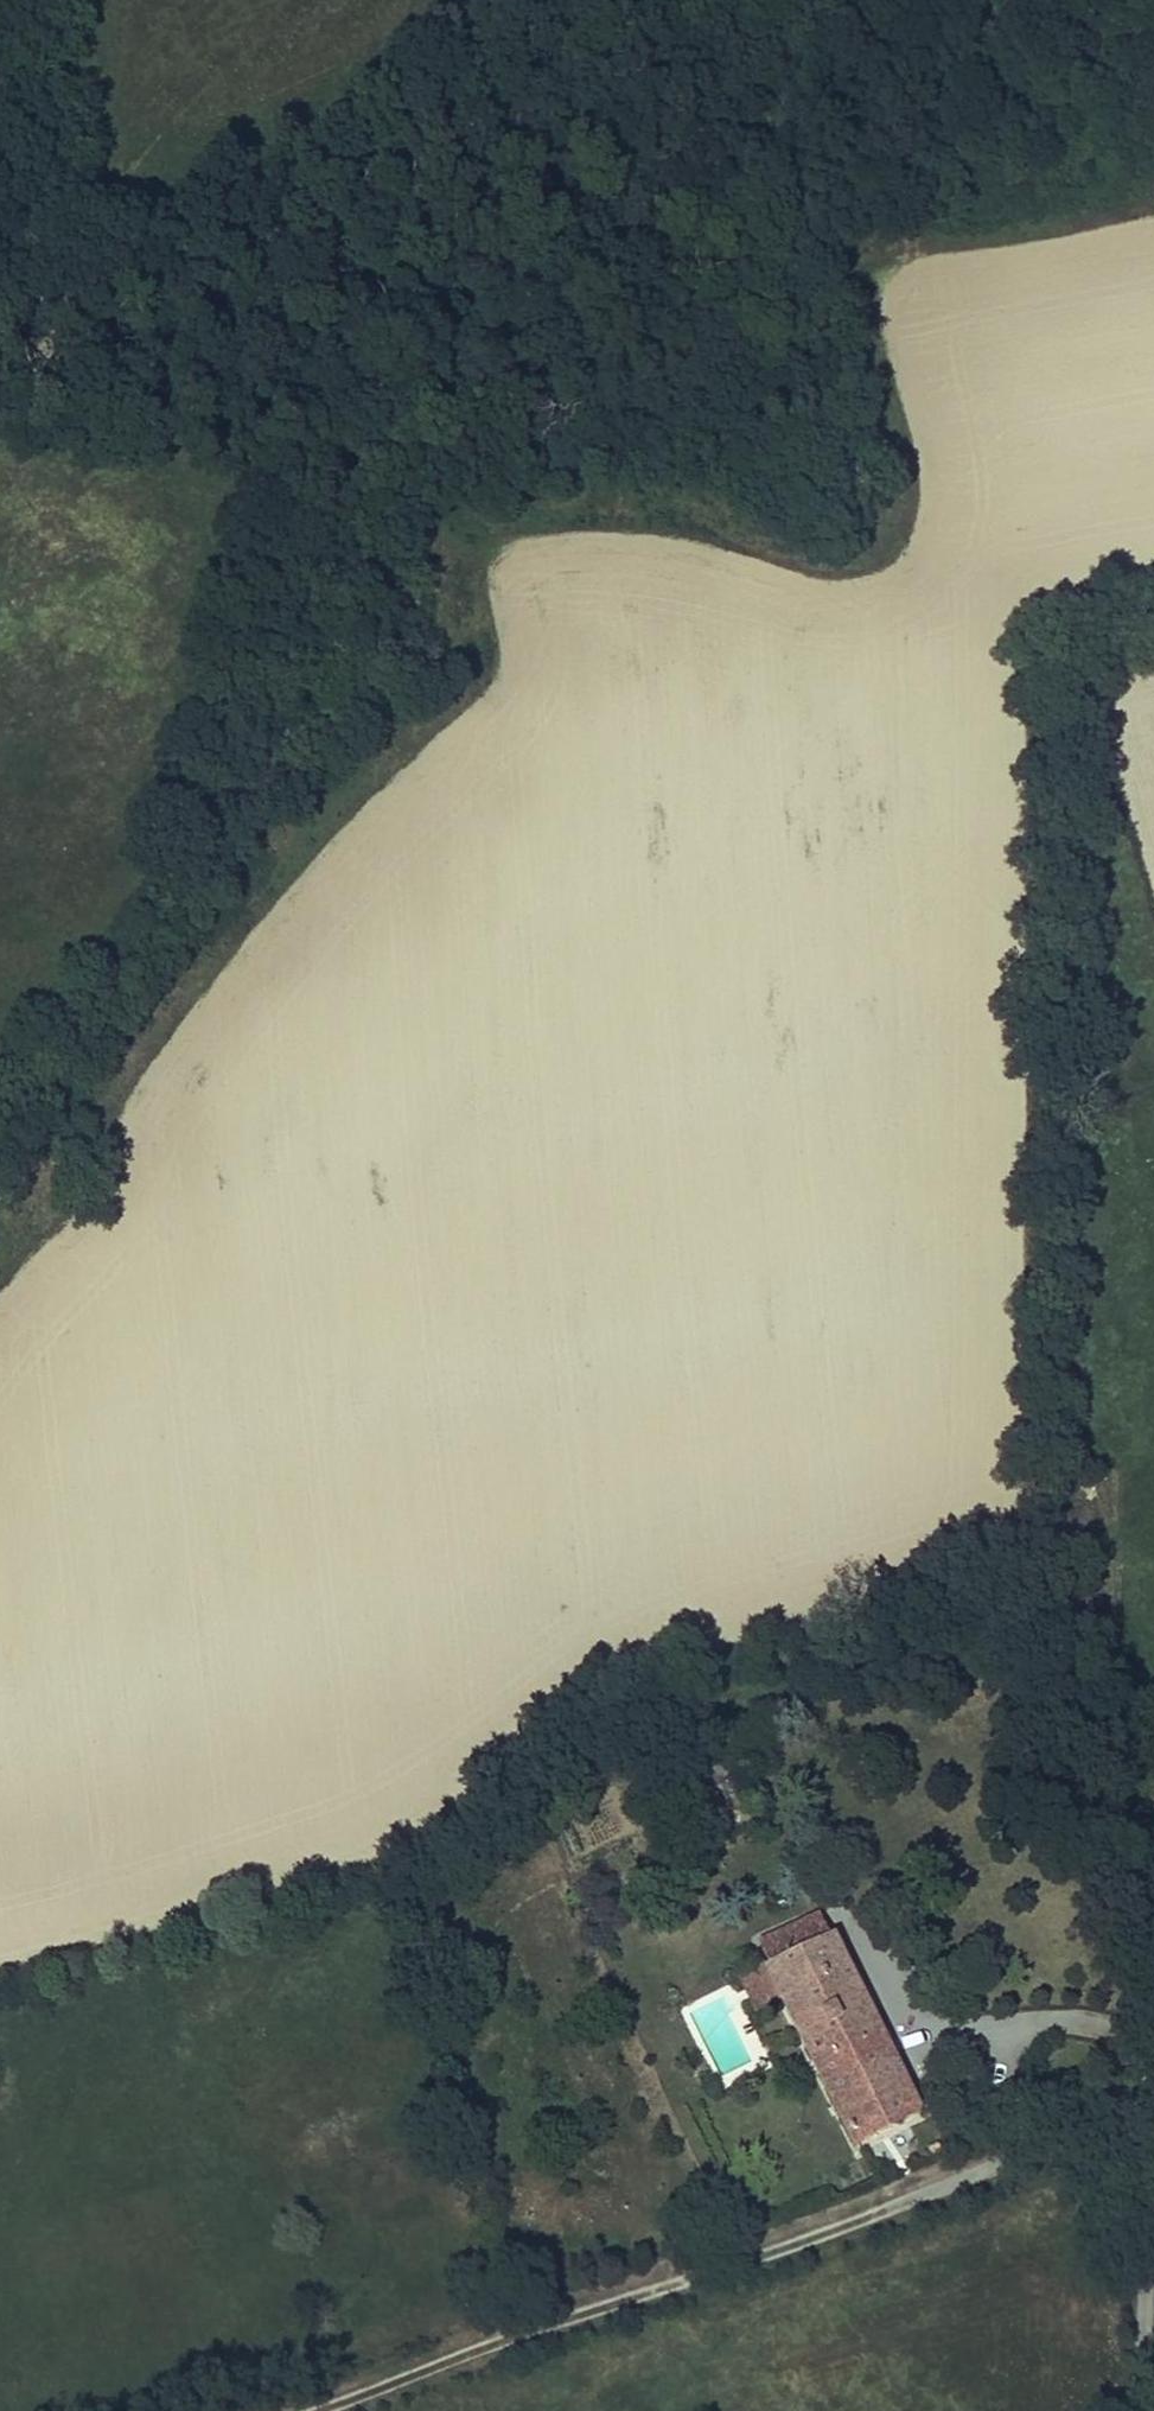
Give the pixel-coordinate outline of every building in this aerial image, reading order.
[(854,2131),(920,2097),(834,1918),(824,1920),(802,1877),(743,1906),(761,1942),(854,2131)]
